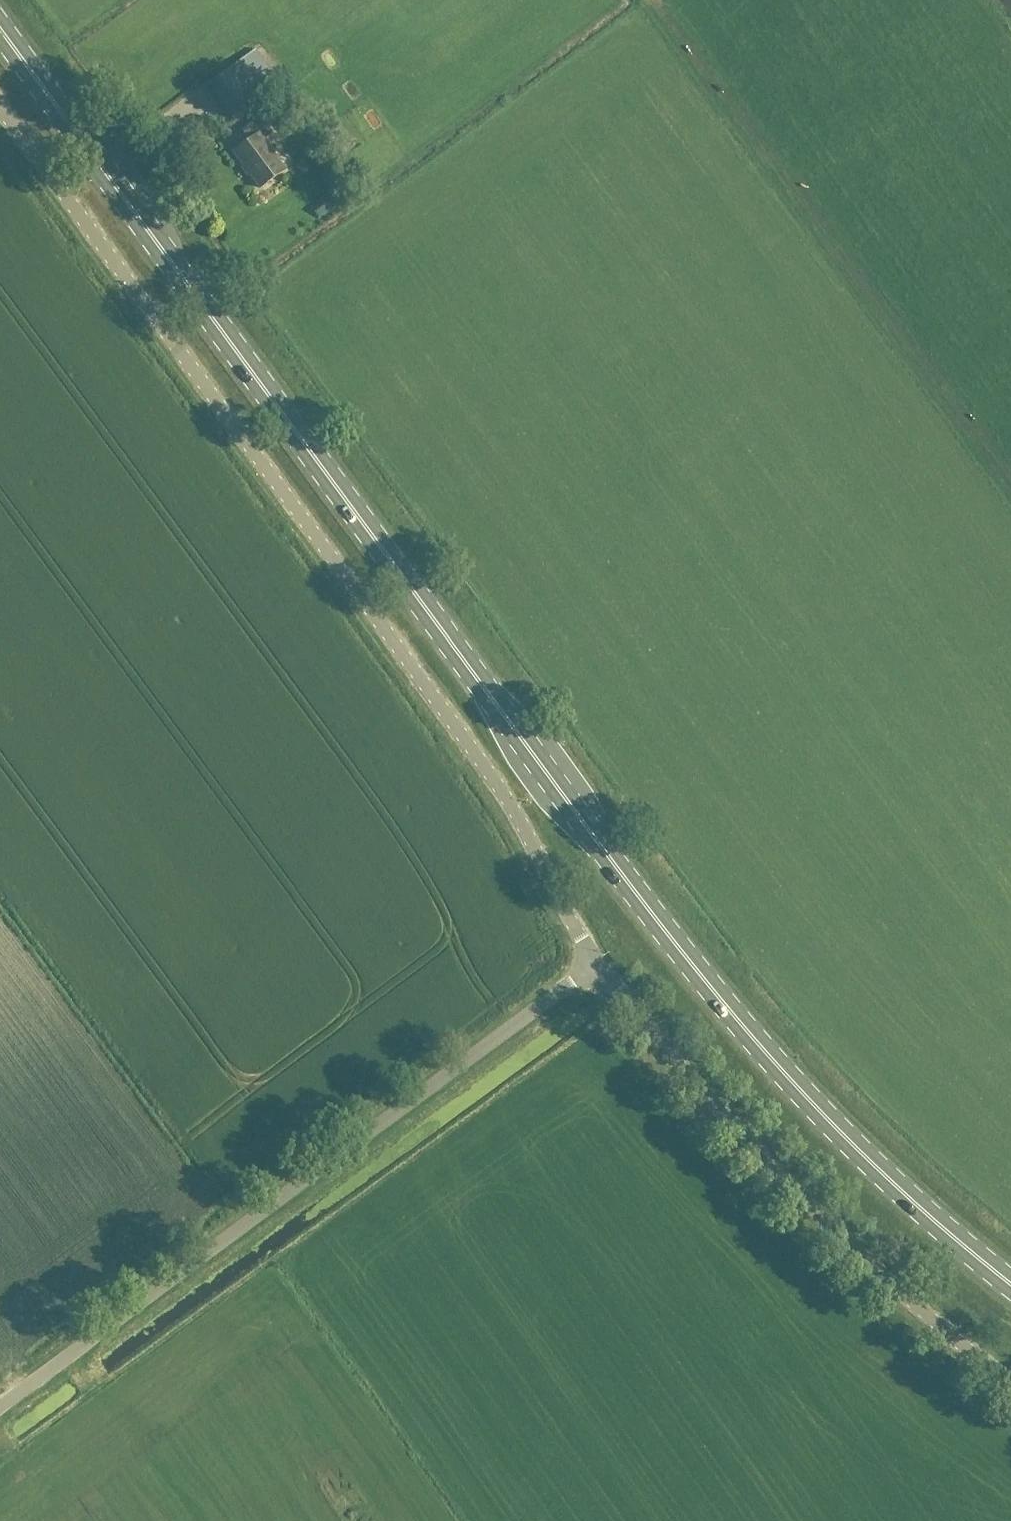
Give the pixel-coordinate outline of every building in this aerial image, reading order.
[(251,107),(226,72),(207,86),(232,121),(251,107)] [(259,190),(283,172),(262,142),(271,135),(260,119),(240,133),(248,143),(233,153),(259,190)] [(325,220),(338,210),(330,199),(316,209),(325,220)]
